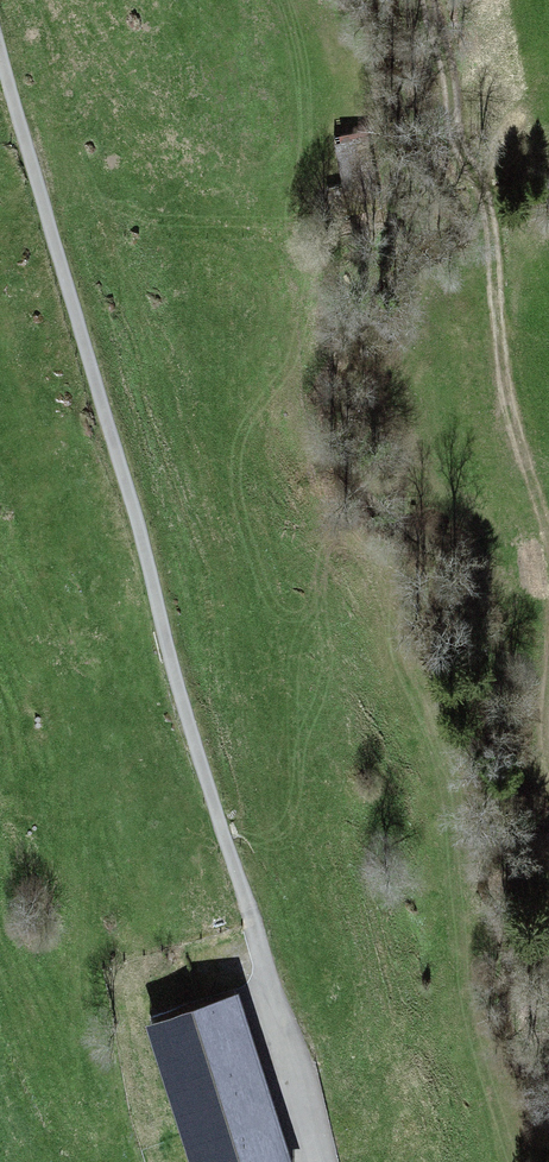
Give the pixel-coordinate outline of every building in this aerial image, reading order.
[(320,195),(322,210),(382,200),(371,137),(331,144),(339,192),(320,195)] [(232,982),(177,997),(202,1089),(257,1075),(232,982)] [(182,1125),(194,1161),(296,1161),(279,1100),(182,1125)]
